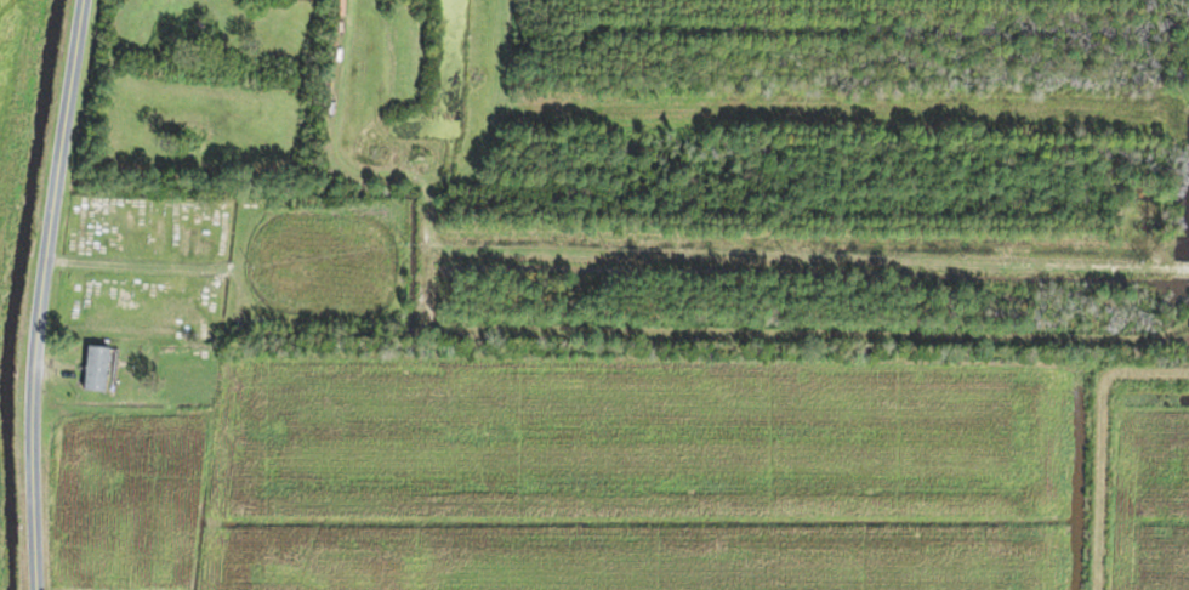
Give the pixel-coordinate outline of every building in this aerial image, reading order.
[(83,389),(105,391),(108,346),(86,345),(83,389)]
